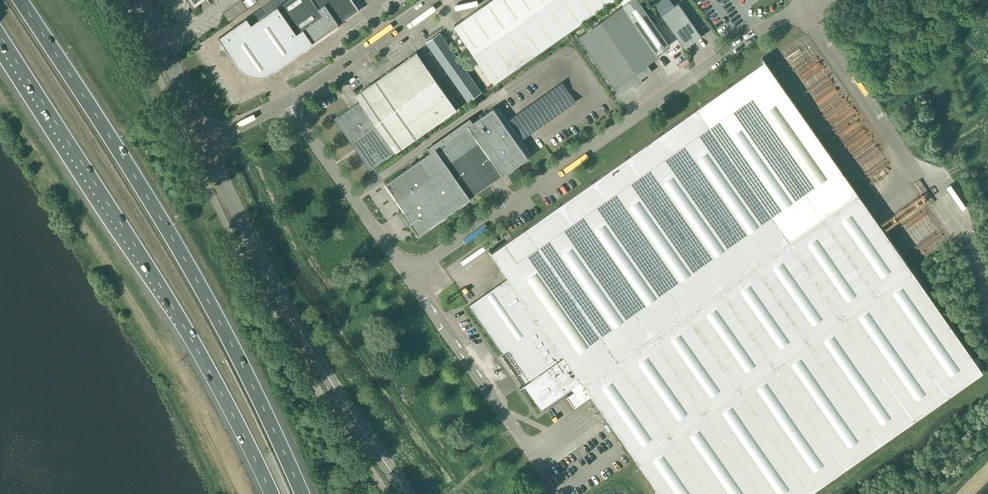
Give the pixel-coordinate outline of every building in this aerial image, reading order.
[(278,7),(277,6),(251,24),(247,18),(218,37),(221,42),(220,50),(228,51),(229,52),(238,65),(239,66),(240,67),(240,68),(242,69),(243,70),(245,72),(247,73),(249,74),(252,75),(254,75),(257,76),(259,76),(261,76),(264,75),(266,75),(267,74),(270,73),(272,72),(274,71),(333,30),(340,25),(339,24),(359,10),(352,0),(288,0),(278,7)] [(574,27),(612,0),(490,0),(454,25),(494,83),(574,27)] [(578,36),(619,94),(652,71),(647,64),(658,56),(657,54),(670,45),(639,0),(630,0),(578,36)] [(684,48),(701,36),(678,3),(661,15),(684,48)] [(468,101),(481,92),(439,33),(426,42),(468,101)] [(391,70),(431,127),(456,109),(416,52),(391,70)] [(764,61),(492,252),(490,249),(489,249),(508,277),(468,305),(502,354),(503,353),(505,351),(520,373),(516,374),(516,375),(520,374),(524,384),(520,386),(520,387),(524,385),(541,408),(571,387),(581,402),(591,395),(660,493),(807,493),(982,371),(762,58),(764,61)] [(396,151),(431,127),(391,70),(356,94),(361,101),(396,151)] [(370,169),(396,151),(361,101),(335,119),(370,169)] [(430,152),(385,183),(405,210),(401,213),(409,225),(413,222),(420,233),(529,157),(494,107),(473,121),(470,116),(426,147),(430,152)]
